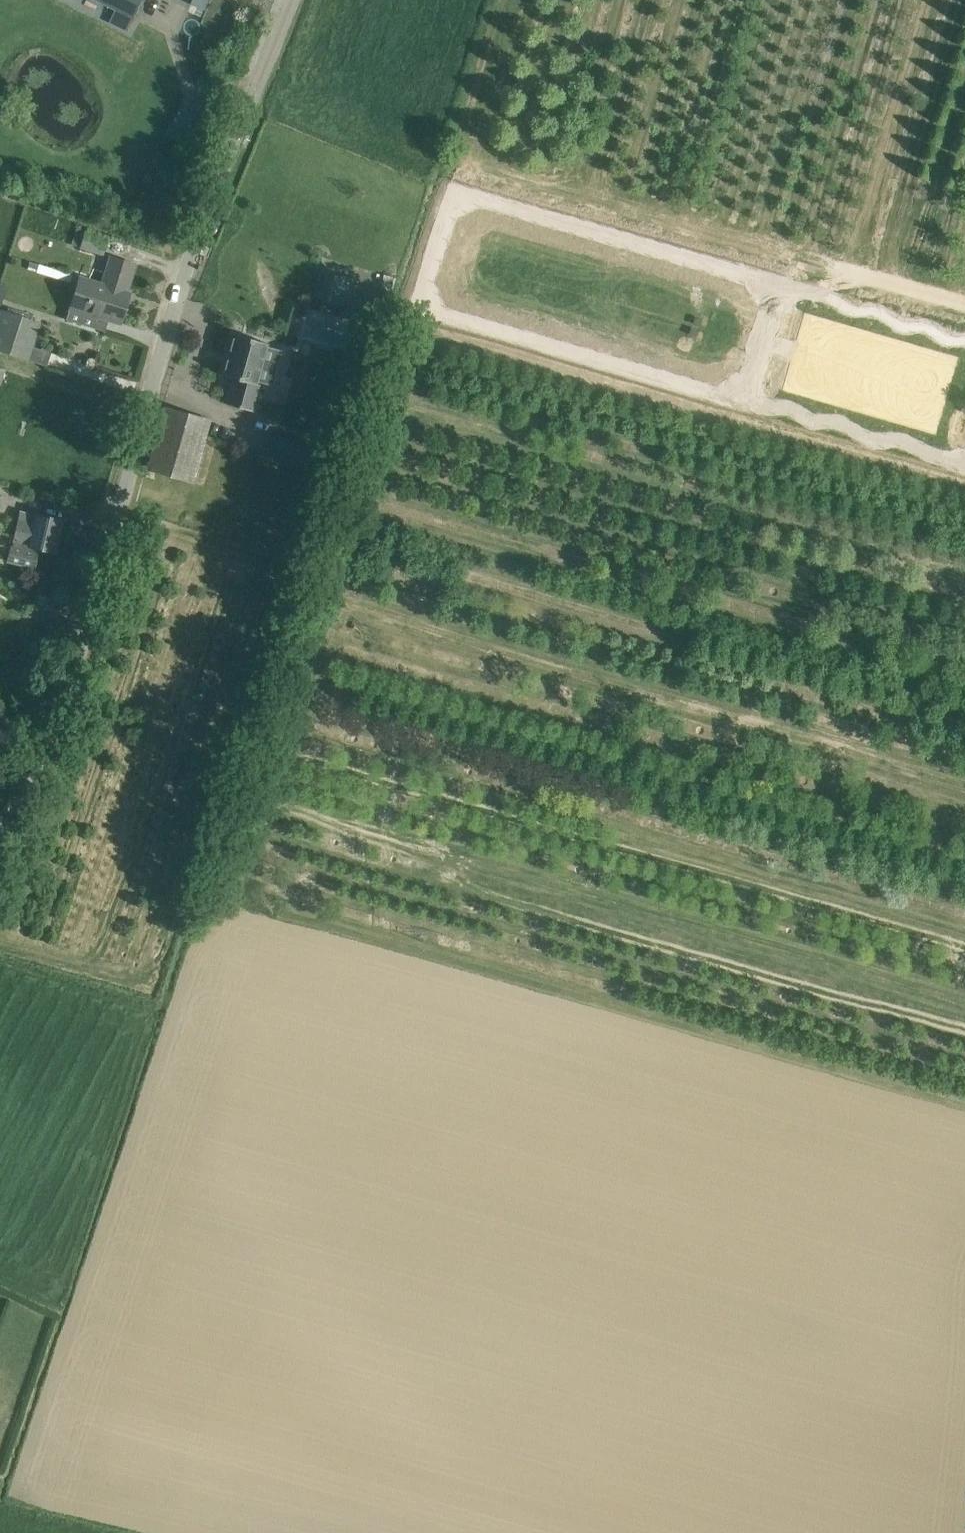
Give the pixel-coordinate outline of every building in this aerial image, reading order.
[(134,18),(144,0),(99,0),(134,18)] [(75,230),(71,243),(103,253),(107,240),(75,230)] [(126,292),(135,263),(111,256),(102,284),(80,277),(69,310),(96,318),(97,315),(120,322),(130,293),(126,292)] [(347,278),(328,272),(324,289),(327,290),(325,300),(340,304),(347,278)] [(385,274),(381,289),(391,292),(395,277),(385,274)] [(41,321),(22,315),(23,313),(9,308),(8,310),(1,308),(0,312),(0,350),(29,359),(41,321)] [(322,332),(326,311),(312,309),(309,330),(322,332)] [(268,343),(233,333),(222,375),(233,378),(226,403),(251,410),(259,384),(256,383),(268,343)] [(211,419),(183,411),(164,406),(146,469),(193,482),(211,419)] [(316,450),(275,434),(267,455),(308,471),(316,450)] [(33,522),(18,518),(12,541),(13,541),(12,545),(10,544),(7,560),(34,566),(37,552),(36,552),(37,547),(53,551),(61,520),(35,513),(33,522)]
